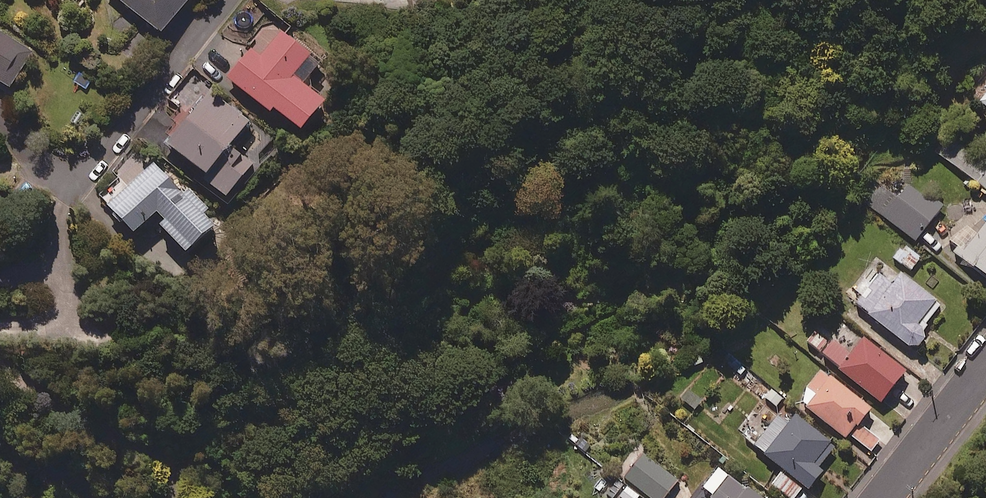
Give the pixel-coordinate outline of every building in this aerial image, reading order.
[(158,33),(187,0),(120,0),(158,33)] [(0,31),(0,80),(13,88),(35,54),(0,31)] [(256,52),(232,82),(277,116),(280,114),(312,139),(336,108),(300,81),(316,60),(283,35),(264,59),(256,52)] [(167,154),(234,210),(284,144),(213,94),(196,120),(167,154)] [(937,151),(985,189),(985,168),(945,138),(937,151)] [(157,165),(112,210),(143,241),(166,218),(205,257),(228,235),(157,165)] [(865,201),(921,241),(947,212),(906,186),(898,198),(880,186),(865,201)] [(964,261),(985,276),(985,234),(964,261)] [(903,250),(896,260),(914,273),(924,259),(910,249),(906,252),(903,250)] [(846,298),(913,350),(924,350),(932,343),(930,332),(932,329),(930,327),(945,308),(942,306),(943,304),(906,276),(879,257),(846,298)] [(825,358),(887,407),(913,376),(868,340),(855,356),(836,344),(825,358)] [(807,406),(851,442),(878,414),(826,373),(809,390),(807,406)] [(755,447),(814,495),(830,476),(821,468),(835,446),(797,417),(793,424),(781,414),(755,447)] [(643,453),(623,477),(649,497),(664,497),(678,481),(643,453)] [(780,473),(772,485),(789,497),(794,497),(801,489),(780,473)] [(724,476),(707,492),(714,497),(758,497),(724,476)]
